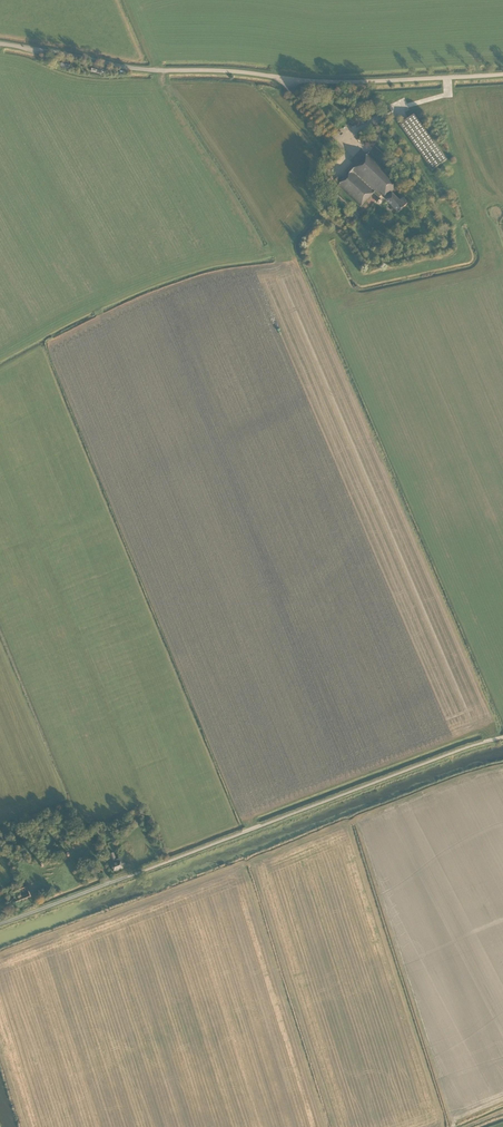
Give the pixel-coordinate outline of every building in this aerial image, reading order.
[(105,69),(105,70),(103,69),(93,66),(91,72),(102,74),(103,72),(105,73),(105,72),(111,74),(112,71),(105,69)] [(413,114),(399,125),(431,169),(446,159),(413,114)] [(399,183),(380,165),(368,153),(337,187),(360,208),(373,194),(379,199),(381,196),(386,200),(398,213),(408,203),(402,198),(399,201),(390,193),(399,183)] [(116,858),(114,853),(109,854),(112,860),(113,859),(113,861),(110,862),(114,872),(123,868),(122,866),(125,864),(123,857),(116,860),(115,858),(116,858)] [(26,886),(14,891),(18,901),(30,896),(26,886)]
